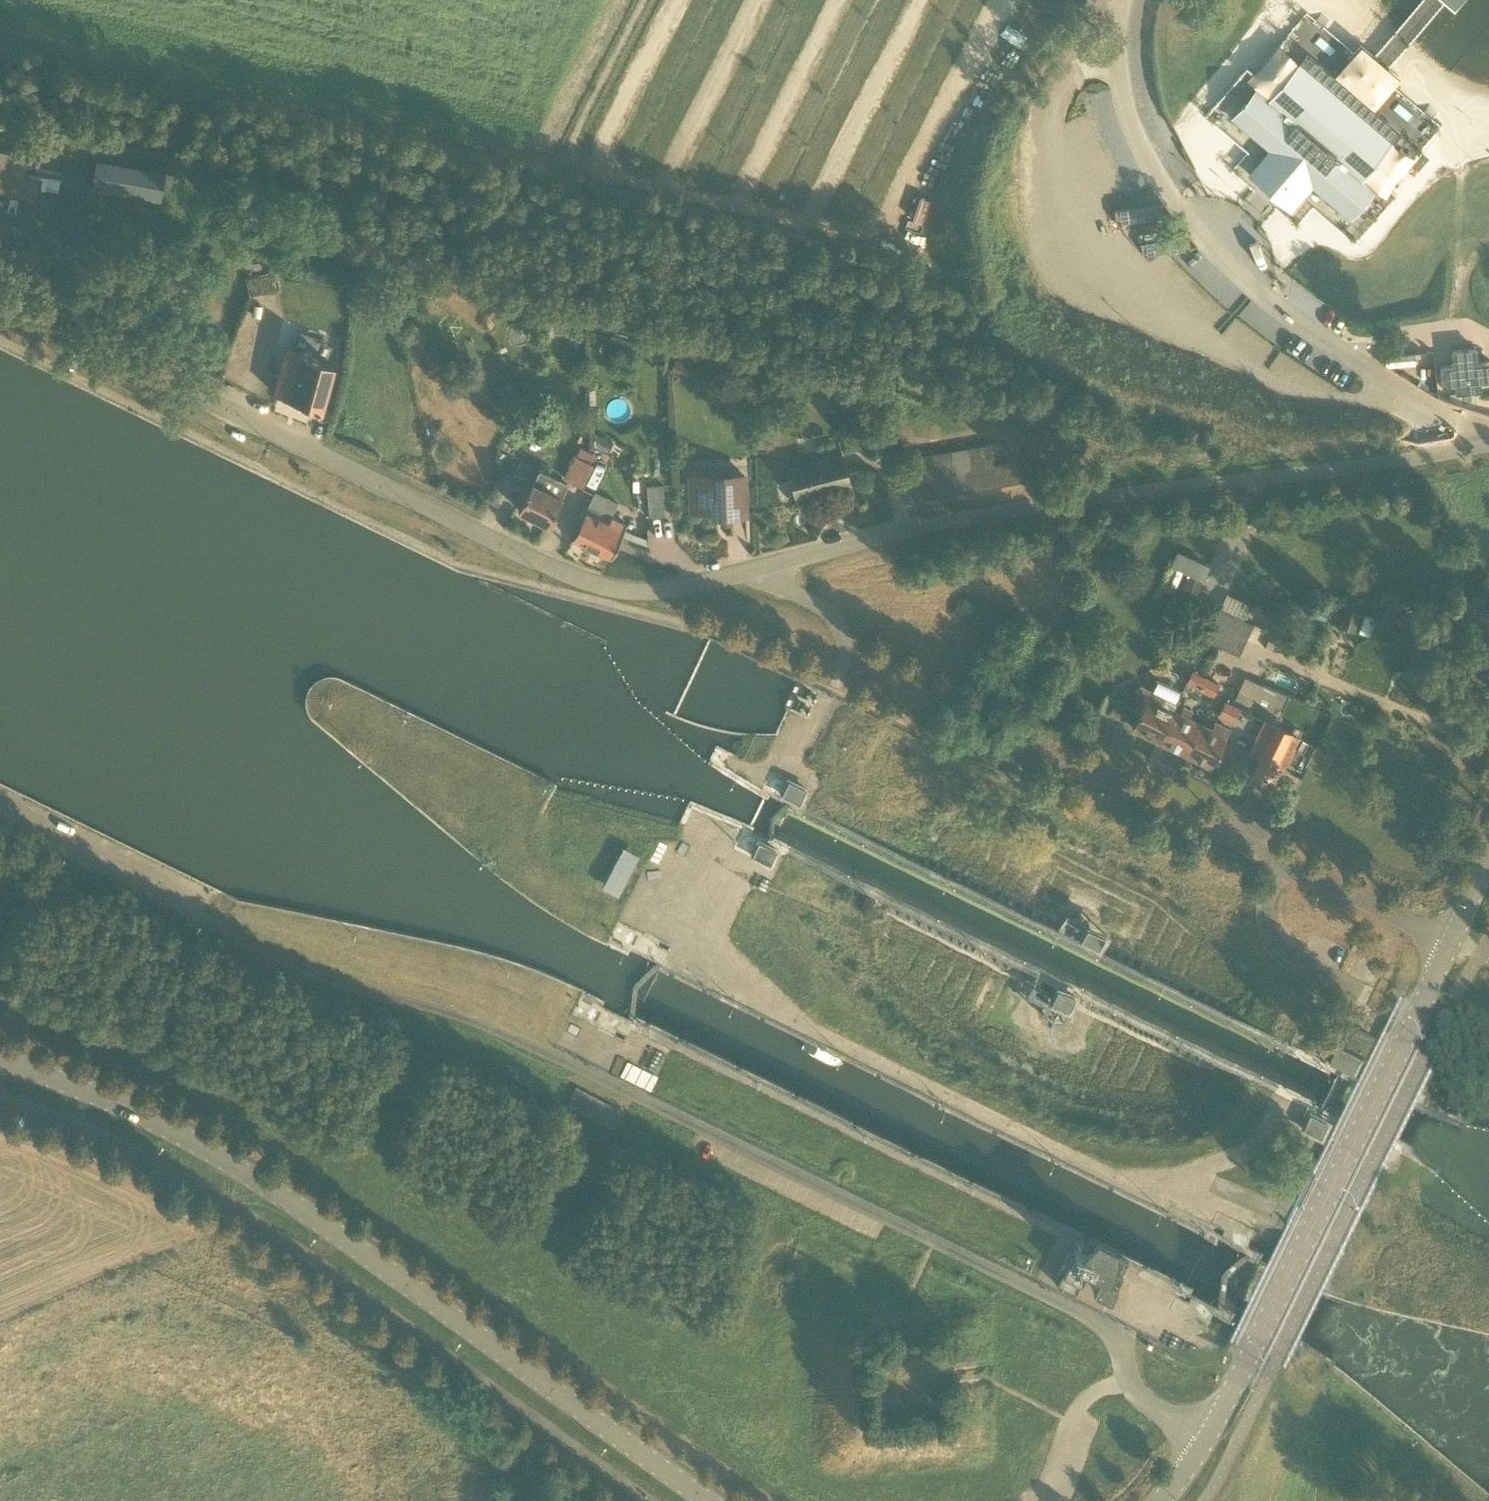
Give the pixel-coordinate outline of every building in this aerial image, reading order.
[(1244,101),(1232,114),(1243,123),(1271,148),(1255,169),(1269,181),(1274,175),(1286,185),(1281,191),(1295,203),(1312,183),(1342,208),(1351,215),(1362,202),(1353,195),(1364,181),(1360,178),(1347,167),(1375,134),(1376,133),(1377,132),(1387,120),(1322,65),(1312,76),(1312,77),(1311,78),(1282,112),(1266,98),(1265,97),(1254,110),(1244,101)] [(1359,173),(1385,198),(1416,164),(1390,140),(1359,173)] [(37,200),(41,178),(25,176),(28,157),(0,153),(0,193),(37,200)] [(91,189),(161,202),(166,172),(97,160),(91,189)] [(273,261),(244,268),(248,283),(244,284),(248,297),(281,287),(273,261)] [(609,346),(622,350),(625,338),(612,335),(609,346)] [(286,345),(275,393),(322,411),(334,364),(286,345)] [(1482,393),(1481,384),(1488,383),(1488,361),(1478,362),(1476,348),(1452,351),(1454,364),(1440,366),(1442,388),(1455,386),(1456,395),(1482,393)] [(1414,353),(1385,356),(1385,365),(1388,367),(1415,364),(1414,353)] [(602,436),(595,433),(595,446),(597,447),(609,453),(615,441),(603,435),(602,436)] [(998,486),(994,464),(992,464),(988,445),(979,446),(986,488),(998,486)] [(974,490),(986,488),(979,446),(967,448),(974,490)] [(576,453),(575,455),(594,464),(598,457),(580,448),(579,447),(577,451),(576,453)] [(962,492),(974,490),(967,448),(955,450),(962,492)] [(950,494),(962,492),(955,450),(943,452),(950,494)] [(938,496),(950,494),(943,452),(931,454),(938,496)] [(788,470),(797,501),(851,486),(843,454),(788,470)] [(926,498),(938,496),(931,454),(919,457),(926,498)] [(583,487),(594,464),(575,455),(564,477),(583,487)] [(1021,482),(1033,480),(1029,457),(1017,459),(1021,482)] [(1009,484),(1021,482),(1017,459),(1006,462),(1009,484)] [(998,486),(1009,484),(1006,462),(994,464),(998,486)] [(692,478),(692,511),(713,510),(713,515),(747,514),(745,476),(692,478)] [(532,482),(519,509),(548,524),(561,496),(532,482)] [(664,484),(647,486),(647,496),(649,516),(666,515),(664,495),(664,484)] [(612,555),(614,550),(628,524),(612,516),(608,524),(585,513),(573,537),(612,555)] [(1170,564),(1202,578),(1209,564),(1176,549),(1170,564)] [(1189,573),(1182,589),(1196,595),(1203,580),(1190,574),(1189,573)] [(1235,633),(1242,617),(1220,608),(1206,639),(1218,645),(1225,629),(1235,633)] [(1356,632),(1362,614),(1344,608),(1338,626),(1356,632)] [(1324,625),(1329,616),(1316,609),(1310,618),(1324,625)] [(1239,654),(1254,623),(1242,617),(1235,633),(1225,629),(1218,645),(1239,654)] [(1201,688),(1206,678),(1192,671),(1187,681),(1201,688)] [(1215,695),(1219,684),(1206,678),(1201,688),(1215,695)] [(1159,740),(1173,710),(1163,705),(1166,698),(1151,690),(1141,685),(1130,707),(1140,712),(1133,727),(1159,740)] [(1234,721),(1240,708),(1225,700),(1219,713),(1234,721)] [(1186,753),(1200,723),(1189,718),(1192,710),(1183,706),(1180,713),(1173,710),(1159,740),(1186,753)] [(1200,723),(1186,753),(1212,766),(1230,729),(1215,721),(1211,729),(1200,723)] [(1275,766),(1284,769),(1299,737),(1291,733),(1292,733),(1275,725),(1259,758),(1275,766)] [(1296,727),(1293,734),(1300,737),(1303,730),(1296,727)] [(1324,774),(1334,754),(1314,744),(1305,765),(1324,774)] [(808,790),(791,782),(789,781),(782,795),(801,804),(808,790)] [(771,865),(776,855),(778,851),(760,842),(753,856),(771,865)] [(616,894),(634,854),(617,846),(598,886),(616,894)] [(1081,941),(1099,950),(1106,936),(1088,927),(1081,941)] [(1070,1011),(1076,996),(1058,987),(1051,1002),(1070,1011)] [(568,1106),(614,1128),(623,1109),(577,1087),(568,1106)] [(1322,1138),(1328,1124),(1329,1122),(1311,1113),(1303,1129),(1322,1138)] [(1111,1296),(1128,1260),(1097,1245),(1088,1255),(1075,1249),(1058,1285),(1076,1294),(1088,1269),(1099,1275),(1093,1288),(1111,1296)]
